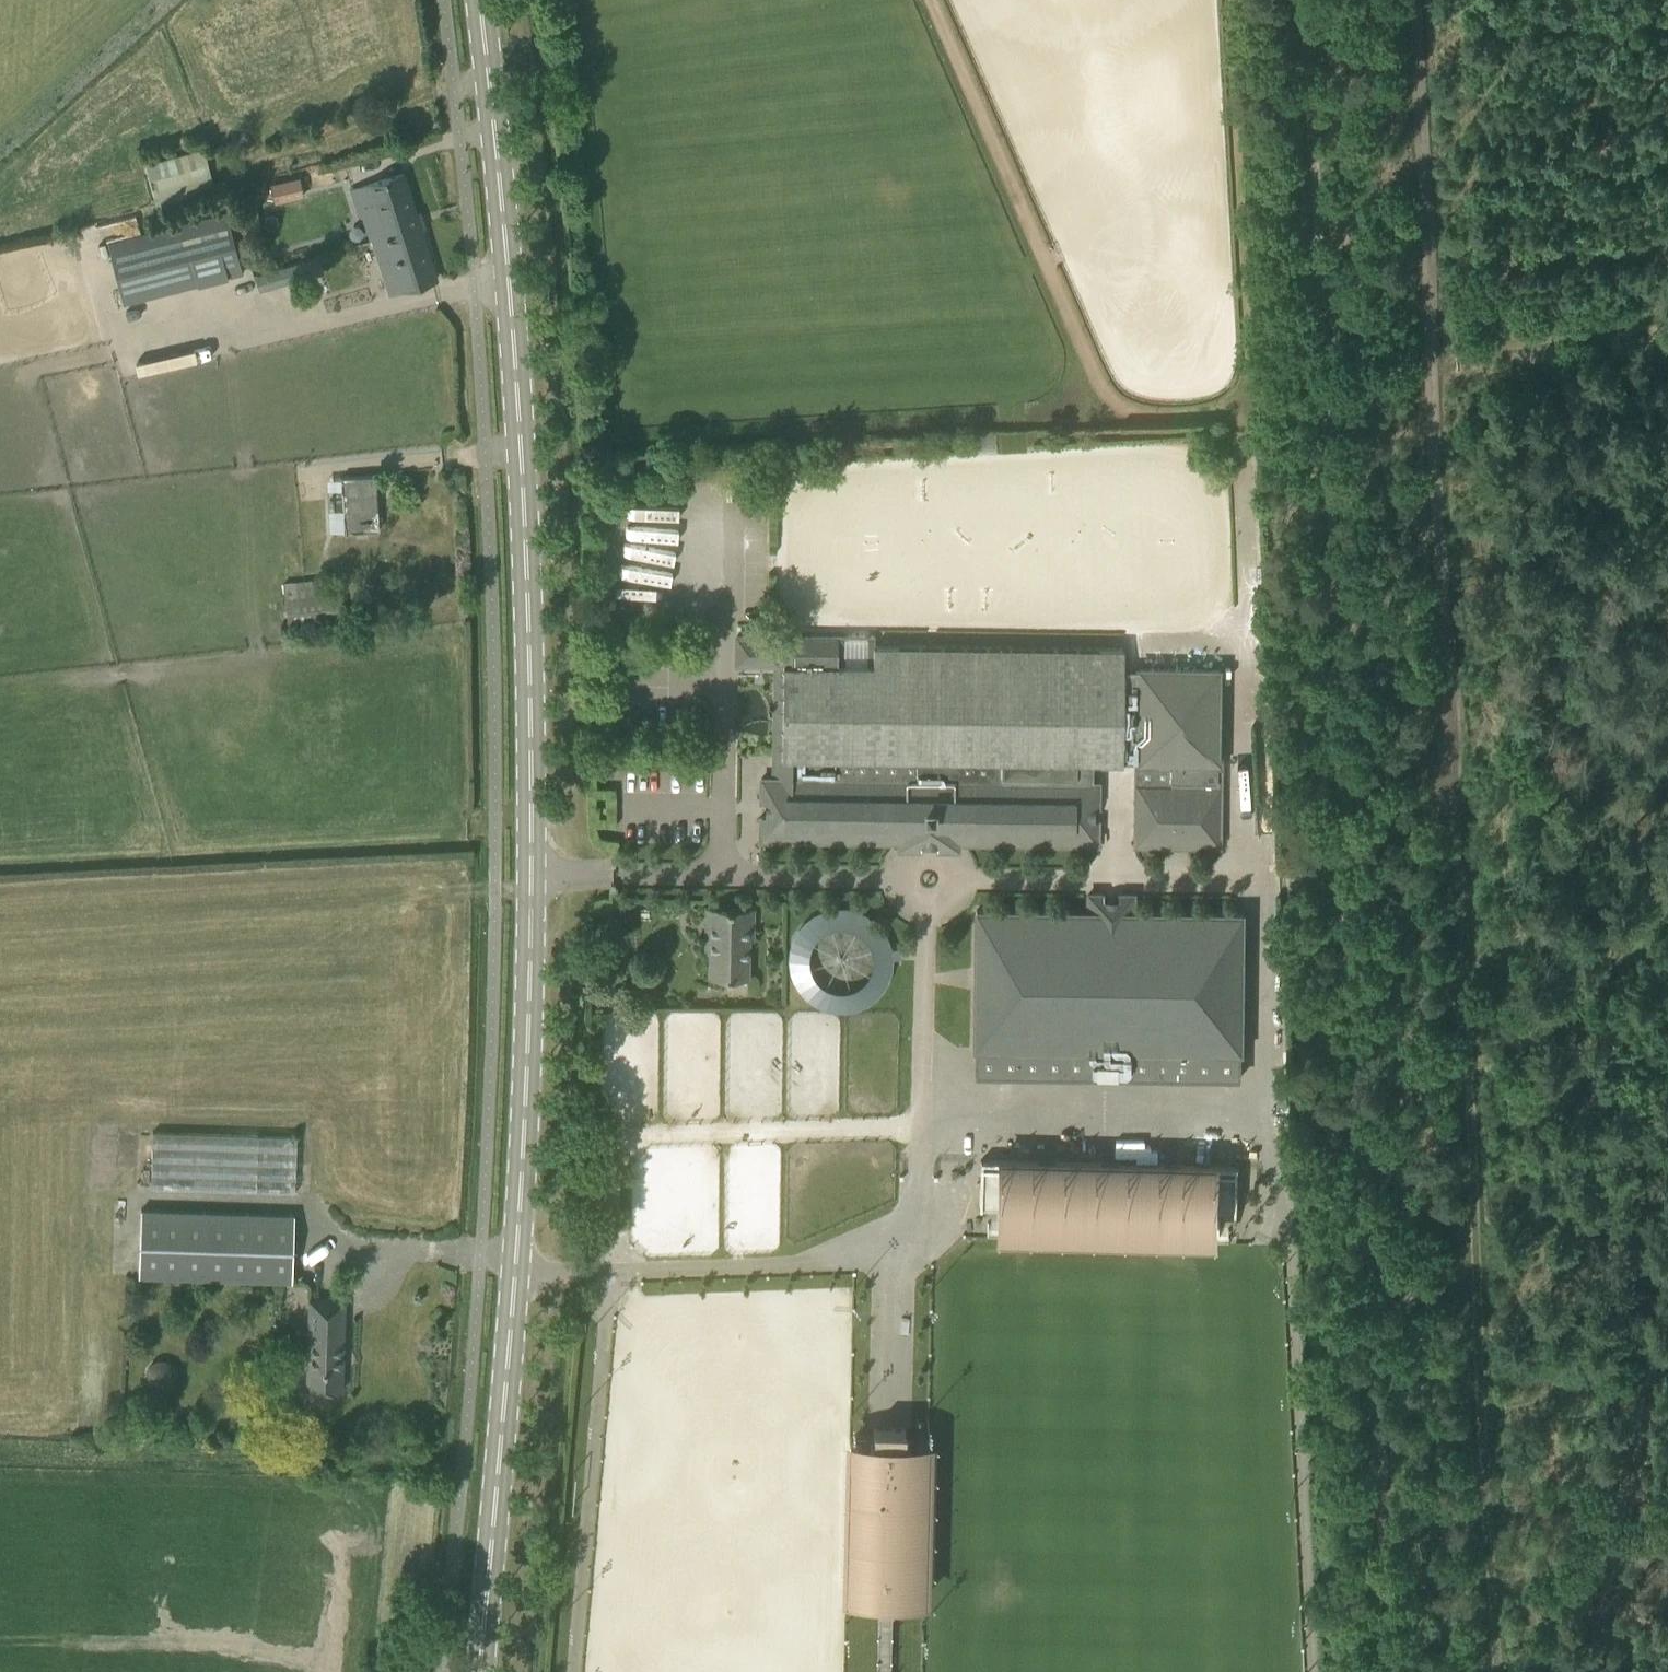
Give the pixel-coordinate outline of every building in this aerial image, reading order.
[(210,191),(199,150),(149,163),(160,205),(210,191)] [(419,224),(403,173),(351,189),(359,217),(365,215),(373,239),(419,224)] [(298,177),(270,183),(275,203),(303,196),(298,177)] [(234,240),(261,234),(257,206),(240,209),(226,212),(226,211),(107,242),(124,305),(243,274),(234,240)] [(436,278),(419,224),(373,239),(390,293),(436,278)] [(300,280),(295,263),(255,275),(260,291),(300,280)] [(379,529),(376,474),(342,476),(342,478),(327,479),(330,530),(379,529)] [(287,611),(317,608),(314,576),(284,579),(287,611)] [(350,595),(350,597),(350,599),(351,601),(352,602),(353,603),(355,604),(356,604),(368,603),(369,602),(370,601),(371,599),(372,597),(372,596),(371,595),(371,593),(370,592),(368,591),(367,591),(356,591),(354,591),(353,592),(351,593),(350,595)] [(1079,783),(1080,763),(1122,764),(1124,648),(876,644),(876,638),(809,637),(736,636),(736,664),(773,664),(773,776),(759,776),(758,802),(765,802),(765,815),(758,815),(758,842),(896,843),(896,851),(921,852),(922,845),(936,845),(936,852),(960,852),(960,843),(1096,843),(1098,783),(1079,783)] [(1220,764),(1222,670),(1138,668),(1136,763),(1220,764)] [(1218,846),(1220,784),(1136,782),(1135,844),(1218,846)] [(1243,1051),(1245,913),(1133,912),(1133,894),(1118,894),(1118,901),(1103,900),(1103,894),(1088,894),(1088,911),(976,910),(974,1047),(976,1047),(976,1074),(1240,1077),(1241,1051),(1243,1051)] [(748,922),(748,907),(706,907),(705,938),(710,938),(709,976),(748,977),(749,939),(753,939),(754,923),(748,922)] [(891,1003),(892,914),(795,912),(793,1001),(891,1003)] [(298,1136),(152,1131),(150,1188),(296,1193),(298,1136)] [(1238,1214),(1239,1166),(981,1160),(979,1207),(997,1208),(996,1236),(1220,1242),(1220,1213),(1238,1214)] [(294,1214),(141,1209),(139,1275),(292,1280),(294,1214)] [(342,1390),(345,1300),(308,1299),(305,1389),(342,1390)] [(924,1598),(928,1443),(905,1442),(905,1428),(873,1428),(873,1441),(850,1441),(846,1596),(878,1597),(878,1608),(892,1609),(892,1597),(924,1598)]
